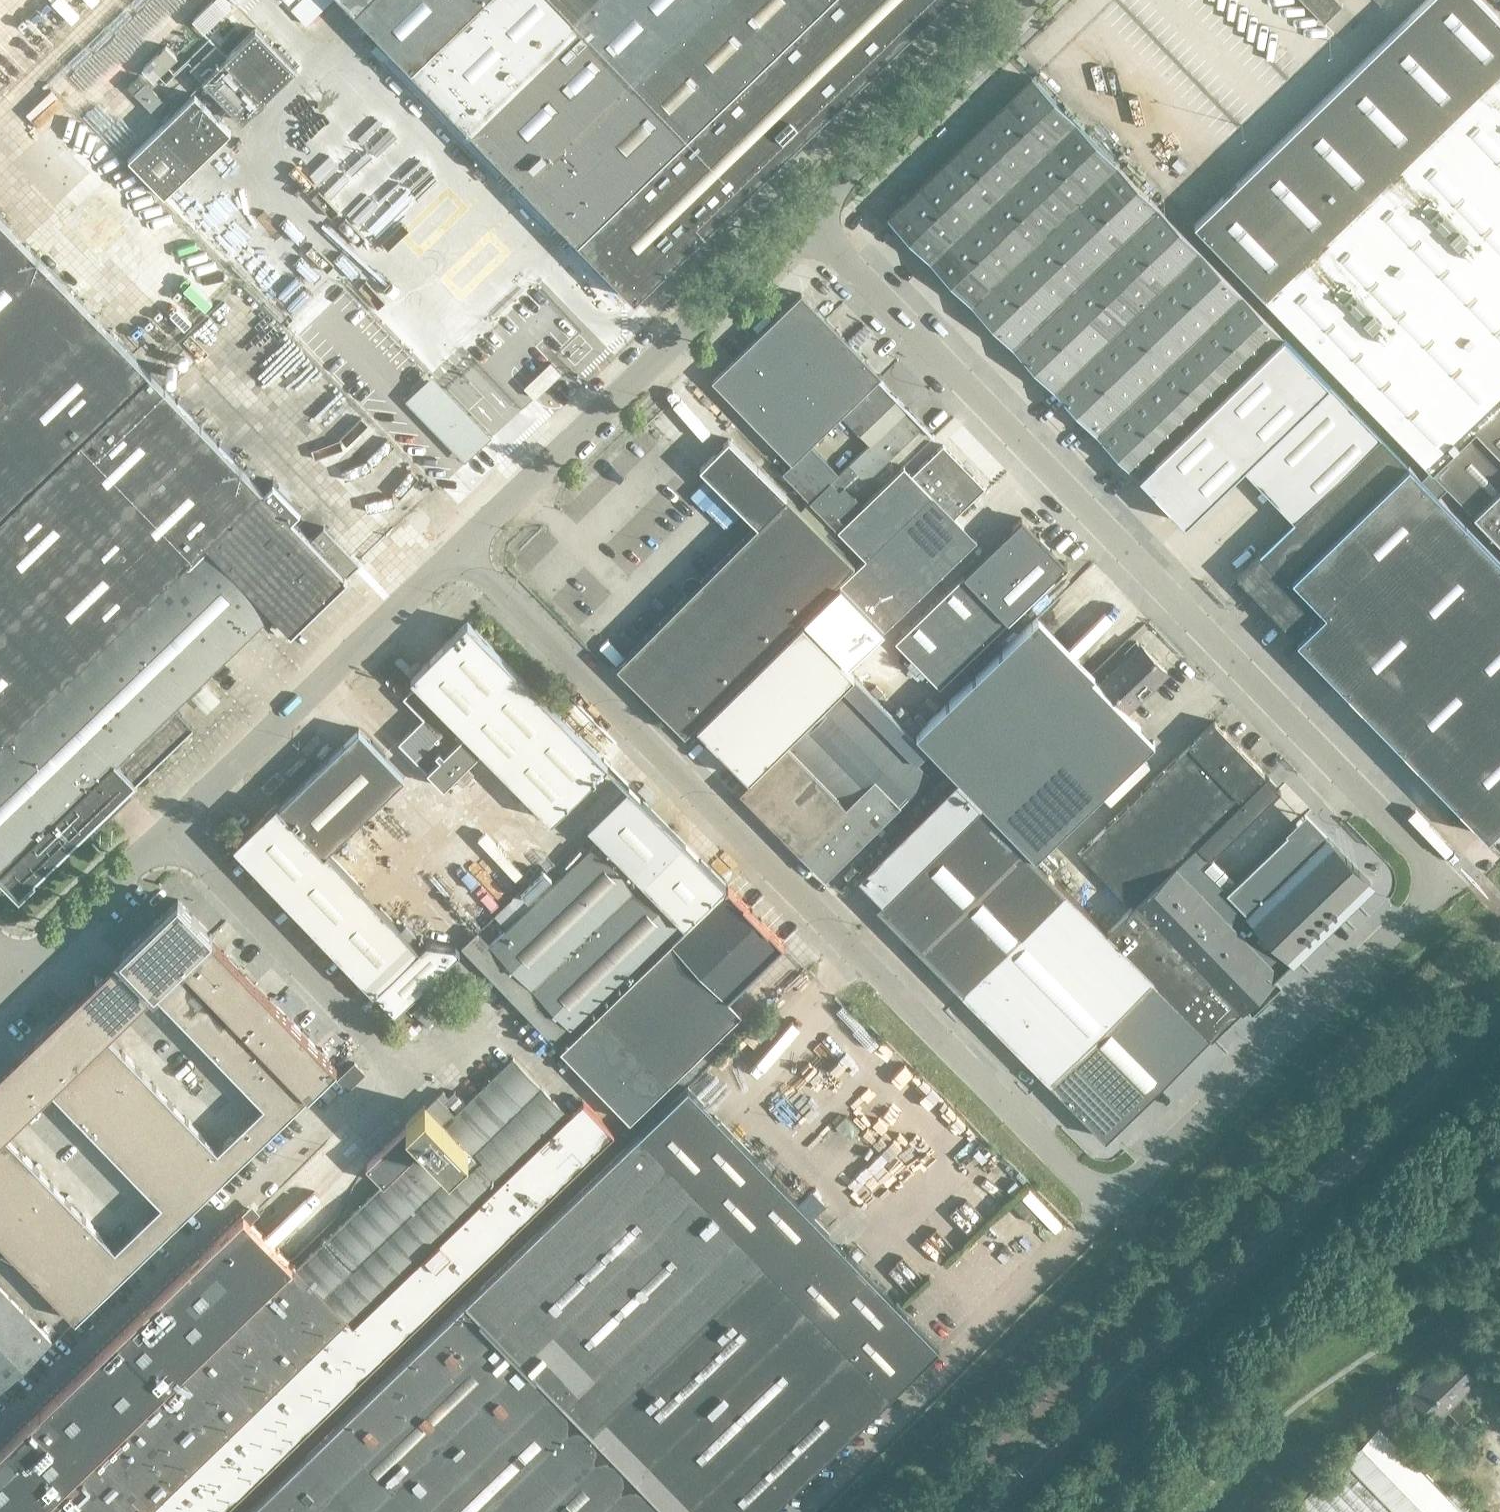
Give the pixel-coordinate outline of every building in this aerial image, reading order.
[(192,18),(204,30),(231,4),(227,0),(211,0),(192,18)] [(486,146),(504,164),(595,259),(613,277),(634,298),(943,0),(344,0),(486,146)] [(1478,0),(1425,0),(1193,224),(1344,379),(1430,469),(1499,542),(1499,23),(1478,0)] [(1324,22),(1343,4),(1338,0),(1302,0),(1324,22)] [(94,12),(82,22),(92,34),(104,25),(94,12)] [(242,121),(296,70),(255,28),(201,80),(242,121)] [(177,56),(165,44),(141,67),(153,80),(177,56)] [(133,93),(145,82),(139,75),(127,86),(133,93)] [(965,141),(958,148),(945,161),(930,175),(888,216),(899,228),(971,302),(1115,163),(1033,78),(1032,77),(970,137),(965,141)] [(155,115),(166,104),(145,82),(134,93),(155,115)] [(195,94),(159,129),(64,222),(100,259),(195,166),(231,131),(195,94)] [(335,112),(280,166),(313,200),(368,146),(335,112)] [(1243,133),(1256,122),(1250,115),(1236,125),(1243,133)] [(1115,163),(971,302),(1045,379),(1055,389),(1199,250),(1116,164),(1115,163)] [(237,176),(212,194),(229,217),(254,199),(237,176)] [(0,218),(0,874),(19,894),(91,825),(96,830),(125,802),(120,797),(192,727),(172,706),(272,609),(291,629),(354,568),(359,563),(323,526),(311,538),(290,517),(299,508),(273,481),(264,490),(0,218)] [(443,255),(452,273),(476,263),(467,244),(443,255)] [(1240,293),(1200,251),(1199,250),(1055,389),(1096,432),(1240,293)] [(209,291),(229,276),(223,267),(203,282),(209,291)] [(374,363),(440,305),(420,283),(397,303),(390,295),(371,312),(378,320),(361,335),(358,331),(351,337),(374,363)] [(756,337),(836,419),(881,376),(801,293),(756,337)] [(1237,379),(1282,336),(1242,295),(1240,293),(1096,432),(1097,432),(1138,474),(1138,475),(1237,379)] [(1245,464),(1328,383),(1282,336),(1237,379),(1138,475),(1184,522),(1245,464)] [(836,419),(756,337),(712,380),(792,462),(810,444),(836,419)] [(366,357),(295,421),(310,437),(380,372),(366,357)] [(524,386),(533,396),(534,398),(561,373),(559,371),(550,362),(524,386)] [(896,398),(878,379),(844,412),(862,431),(896,398)] [(432,383),(418,396),(469,449),(482,435),(432,383)] [(1245,464),(1321,549),(1409,464),(1328,383),(1245,464)] [(837,529),(863,505),(843,484),(857,472),(861,476),(874,473),(923,425),(906,408),(838,474),(810,501),(837,529)] [(616,666),(626,675),(684,734),(854,564),(726,436),(699,463),(759,523),(616,666)] [(792,462),(782,472),(810,501),(838,474),(810,444),(792,462)] [(837,529),(837,530),(865,558),(857,566),(839,584),(884,630),(976,540),(954,517),(964,508),(973,517),(994,497),(984,488),(943,445),(912,474),(903,466),(863,505),(837,529)] [(1409,464),(1287,582),(1260,553),(1237,576),(1297,638),(1296,639),(1375,720),(1499,600),(1499,559),(1409,464)] [(939,687),(1066,564),(1022,519),(895,641),(939,687)] [(1375,720),(1431,777),(1499,711),(1499,600),(1375,720)] [(1093,679),(1035,618),(916,733),(974,793),(1093,679)] [(399,742),(429,772),(443,786),(481,750),(551,821),(607,765),(467,622),(410,678),(416,684),(404,696),(424,717),(399,742)] [(748,777),(853,674),(801,622),(697,724),(748,777)] [(1154,742),(1125,712),(1167,672),(1140,645),(1099,685),(1093,679),(974,793),(1049,871),(1058,863),(1044,848),(1154,742)] [(912,734),(901,723),(853,674),(841,686),(844,689),(915,762),(927,750),(912,734)] [(825,876),(928,775),(844,689),(787,746),(787,745),(740,791),(825,876)] [(1487,835),(1499,823),(1499,711),(1431,777),(1487,835)] [(912,734),(920,727),(909,715),(901,723),(912,734)] [(1129,903),(1264,773),(1214,721),(1079,851),(1129,903)] [(415,952),(323,855),(404,776),(358,729),(237,846),(375,990),(396,1010),(459,949),(455,944),(426,941),(415,952)] [(1110,927),(1106,930),(955,778),(857,875),(882,900),(876,906),(1105,1138),(1209,1035),(1211,1036),(1292,957),(1370,879),(1328,838),(1311,854),(1287,829),(1226,889),(1201,863),(1210,855),(1280,789),(1267,775),(1129,909),(1117,897),(1099,915),(1110,927)] [(460,946),(558,1047),(725,884),(629,784),(587,825),(600,838),(490,944),(477,930),(460,946)] [(629,1120),(741,1012),(727,998),(783,944),(728,886),(560,1049),(629,1120)] [(178,899),(119,956),(120,956),(111,965),(10,1063),(0,1072),(0,1242),(74,1318),(337,1068),(212,938),(213,936),(178,899)] [(614,1134),(582,1101),(568,1115),(513,1057),(454,1114),(443,1103),(437,1096),(427,1106),(425,1104),(406,1123),(408,1125),(366,1165),(383,1183),(297,1266),(252,1220),(250,1217),(247,1219),(0,1455),(0,1511),(223,1511),(614,1134)] [(354,1062),(338,1078),(347,1088),(364,1071),(354,1062)] [(898,1385),(899,1386),(938,1347),(687,1087),(642,1130),(640,1133),(247,1511),(768,1511),(898,1385)] [(959,1205),(946,1216),(958,1229),(971,1218),(959,1205)] [(306,1209),(275,1243),(283,1249),(314,1215),(306,1209)] [(323,1212),(309,1228),(316,1234),(330,1218),(323,1212)] [(932,1228),(916,1240),(928,1256),(944,1244),(932,1228)] [(51,1341),(0,1288),(0,1391),(51,1341)] [(1471,1414),(1457,1399),(1476,1381),(1450,1354),(1410,1393),(1435,1420),(1446,1410),(1460,1424),(1471,1414)] [(1288,1511),(1465,1511),(1463,1510),(1472,1501),(1458,1487),(1449,1496),(1379,1424),(1288,1511)] [(1438,1447),(1430,1454),(1440,1465),(1447,1457),(1438,1447)]
